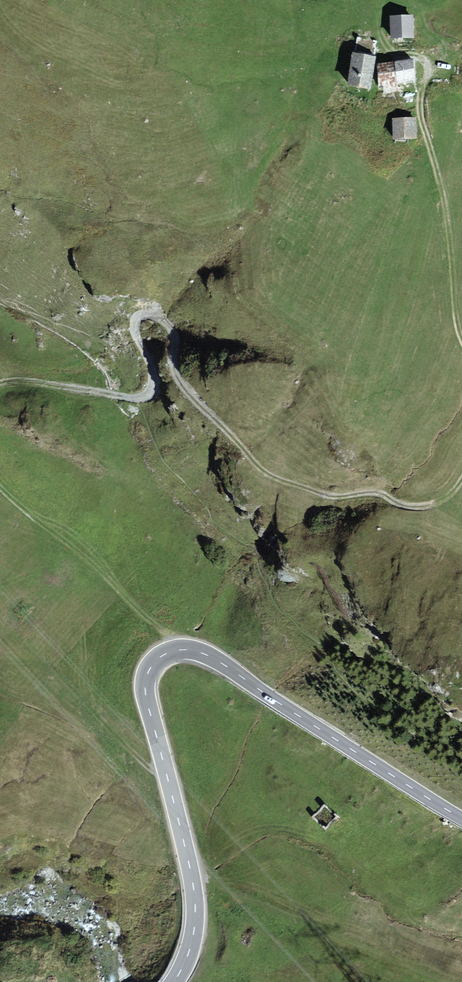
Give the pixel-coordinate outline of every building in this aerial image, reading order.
[(414,18),(390,18),(390,41),(414,41),(414,18)] [(376,56),(352,52),(347,85),(371,89),(376,56)] [(415,84),(412,61),(376,66),(380,89),(383,88),(385,97),(400,95),(399,86),(415,84)] [(416,119),(392,120),(394,143),(418,141),(416,119)]
